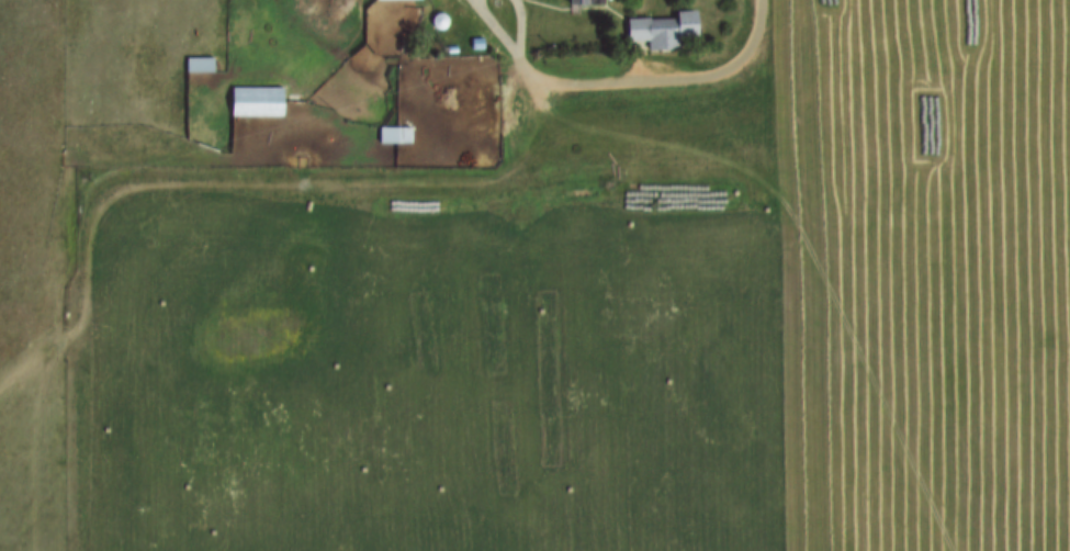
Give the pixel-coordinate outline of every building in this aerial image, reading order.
[(359,12),(403,12),(403,0),(359,0),(359,12)] [(624,20),(624,44),(643,44),(643,52),(675,52),(675,39),(694,39),(693,12),(671,12),(672,20),(624,20)] [(210,59),(182,59),(182,73),(210,73),(210,59)] [(227,117),(278,117),(278,89),(227,89),(227,117)] [(408,145),(408,129),(375,129),(375,145),(408,145)]
